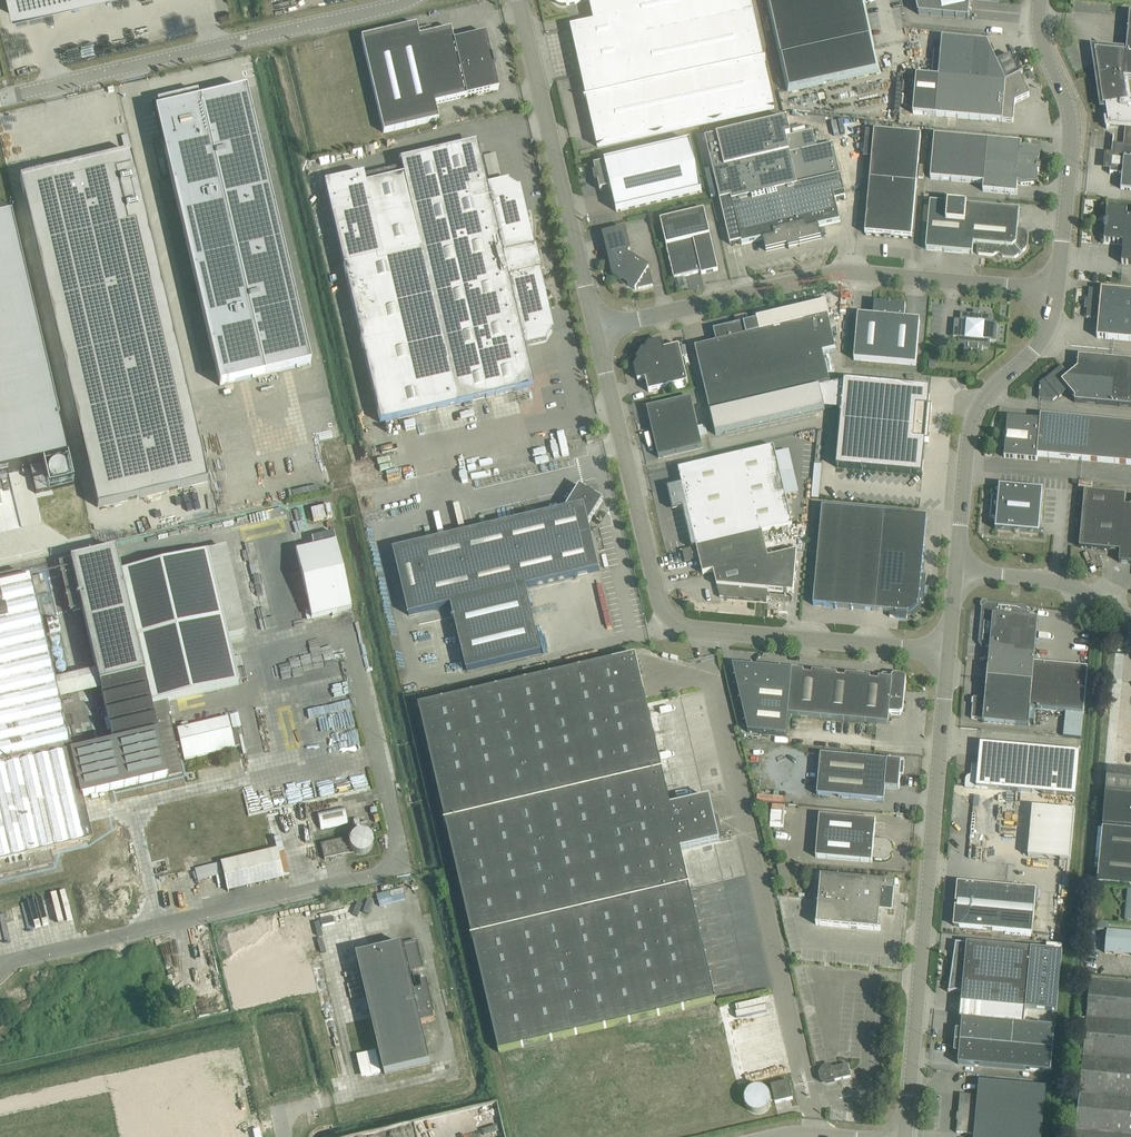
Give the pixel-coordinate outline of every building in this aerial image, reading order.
[(11,15),(75,0),(8,0),(11,15)] [(594,22),(571,27),(597,147),(774,108),(750,0),(589,0),(594,22)] [(789,90),(877,71),(861,0),(769,0),(789,90)] [(918,14),(968,18),(970,0),(915,0),(918,14)] [(1124,52),(1101,50),(1103,64),(1097,64),(1103,105),(1105,105),(1106,108),(1107,113),(1104,113),(1106,129),(1107,128),(1107,125),(1125,126),(1127,126),(1130,127),(1130,98),(1128,78),(1130,78),(1130,13),(1129,13),(1126,52),(1124,52)] [(466,96),(488,91),(498,89),(485,33),(453,40),(451,28),(419,36),(416,24),(361,37),(383,132),(438,119),(435,103),(466,96)] [(942,37),(938,76),(1005,82),(1020,75),(1010,55),(996,62),(987,42),(976,41),(942,37)] [(913,113),(1002,121),(1013,122),(1015,102),(1029,96),(1020,75),(1005,82),(938,76),(916,74),(913,113)] [(201,100),(155,111),(162,137),(169,168),(169,169),(171,175),(171,176),(216,369),(220,385),(224,384),(234,382),(239,380),(248,378),(282,370),(291,368),(310,364),(246,90),(202,100),(201,100)] [(821,238),(818,226),(840,221),(835,199),(845,197),(833,143),(816,147),(812,130),(790,136),(786,119),(705,138),(730,244),(741,241),(741,244),(763,239),(766,251),(788,246),(788,249),(800,246),(799,243),(821,238)] [(1108,165),(1109,166),(1110,166),(1110,174),(1110,172),(1112,172),(1122,173),(1121,189),(1130,190),(1130,127),(1127,126),(1125,144),(1125,146),(1120,145),(1114,145),(1113,154),(1111,154),(1111,157),(1109,157),(1108,165)] [(921,135),(874,131),(866,130),(863,158),(871,159),(865,233),(911,237),(916,184),(919,148),(921,135)] [(1021,143),(987,140),(934,135),(930,178),(983,183),(983,191),(1017,194),(1018,182),(1021,185),(1038,183),(1037,172),(1039,172),(1040,163),(1038,163),(1041,152),(1025,148),(1021,150),(1021,143)] [(690,141),(615,159),(605,161),(605,163),(594,165),(600,190),(611,187),(616,211),(702,191),(690,141)] [(474,158),(470,143),(400,160),(403,175),(365,184),(362,173),(323,182),(379,422),(533,386),(523,345),(545,340),(551,331),(537,272),(541,271),(536,247),(531,248),(517,188),(508,183),(487,188),(480,157),(474,158)] [(130,153),(20,179),(97,507),(208,481),(130,153)] [(495,153),(483,156),(488,178),(489,178),(489,181),(497,179),(497,176),(500,176),(495,153)] [(1019,210),(1008,209),(930,202),(926,249),(972,254),(973,244),(977,244),(976,252),(978,254),(993,255),(996,253),(1000,254),(1002,256),(1015,257),(1026,249),(1027,233),(1025,231),(1017,230),(1019,210)] [(1118,209),(1107,208),(1106,219),(1104,221),(1103,227),(1105,229),(1104,241),(1123,243),(1121,263),(1130,264),(1130,217),(1126,216),(1127,209),(1118,209)] [(660,220),(666,245),(674,278),(701,272),(701,274),(718,270),(710,235),(704,210),(660,220)] [(0,220),(0,475),(29,468),(33,482),(36,493),(49,490),(43,465),(67,459),(59,423),(11,218),(0,220)] [(649,267),(628,255),(630,251),(625,229),(603,234),(612,273),(614,274),(613,276),(621,280),(623,280),(627,282),(628,285),(635,289),(636,287),(638,289),(653,285),(649,267)] [(1098,319),(1097,337),(1130,340),(1130,292),(1101,289),(1101,290),(1089,289),(1088,302),(1090,303),(1089,307),(1087,307),(1086,318),(1098,319)] [(854,360),(885,362),(890,304),(874,302),(873,316),(858,314),(854,360)] [(905,305),(890,304),(885,362),(916,365),(919,331),(920,320),(904,318),(905,305)] [(716,343),(695,348),(710,413),(716,435),(824,409),(819,388),(830,385),(823,353),(836,349),(828,316),(826,317),(825,313),(824,311),(821,309),(818,308),(815,307),(812,308),(812,307),(804,309),(804,310),(801,310),(801,309),(757,319),(757,321),(755,321),(754,320),(746,322),(746,323),(744,324),(744,323),(735,325),(713,330),(716,343)] [(964,345),(964,353),(981,355),(982,347),(989,347),(990,341),(996,341),(998,323),(991,323),(992,316),(979,315),(980,312),(973,311),(973,314),(960,313),(960,320),(954,320),(953,337),(958,338),(958,344),(964,345)] [(664,370),(668,387),(688,383),(679,346),(663,349),(661,342),(649,344),(642,356),(664,370)] [(664,370),(642,356),(635,368),(637,380),(645,378),(648,392),(668,387),(664,370)] [(1039,399),(1054,400),(1058,397),(1067,389),(1069,391),(1074,397),(1074,402),(1076,403),(1130,408),(1130,361),(1090,357),(1078,356),(1077,368),(1069,375),(1062,366),(1045,380),(1045,381),(1040,385),(1039,399)] [(830,385),(819,388),(824,409),(841,411),(836,467),(922,475),(925,442),(928,442),(931,407),(928,406),(930,389),(844,381),(844,382),(830,385)] [(647,408),(658,458),(702,447),(691,398),(647,408)] [(1037,456),(1130,465),(1130,424),(1040,416),(1040,420),(1007,417),(1004,457),(1037,460),(1037,456)] [(774,446),(679,469),(687,506),(682,507),(691,548),(791,525),(774,446)] [(789,481),(798,480),(794,450),(785,451),(789,481)] [(814,471),(811,497),(819,498),(821,472),(814,471)] [(687,506),(682,484),(667,488),(671,505),(677,509),(682,507),(687,506)] [(995,529),(1039,533),(1043,489),(999,485),(998,496),(992,495),(990,518),(996,519),(995,529)] [(525,587),(599,570),(589,523),(603,500),(580,486),(566,509),(393,550),(409,615),(451,605),(466,671),(541,653),(525,587)] [(500,490),(495,491),(497,500),(503,499),(500,490)] [(1079,546),(1081,547),(1120,550),(1119,562),(1130,563),(1130,506),(1124,506),(1124,495),(1084,491),(1079,546)] [(329,505),(310,510),(313,521),(332,517),(329,505)] [(927,516),(884,513),(822,507),(813,605),(890,612),(889,617),(907,618),(907,614),(911,615),(913,613),(914,614),(919,610),(918,609),(919,608),(920,604),(924,604),(926,576),(921,575),(927,516)] [(691,548),(682,551),(685,562),(699,559),(702,574),(713,571),(719,597),(754,600),(766,601),(767,590),(793,592),(794,581),(797,551),(768,558),(762,532),(691,548)] [(333,539),(291,547),(304,611),(346,603),(333,539)] [(53,864),(50,852),(88,843),(91,842),(84,813),(81,797),(167,777),(182,773),(176,749),(178,748),(180,748),(181,748),(184,761),(235,748),(234,747),(240,746),(237,730),(231,731),(227,717),(226,717),(176,729),(179,742),(175,744),(168,714),(170,713),(168,705),(167,700),(237,683),(230,651),(207,551),(202,553),(119,572),(114,550),(60,563),(58,563),(69,612),(73,611),(81,609),(89,643),(96,671),(71,676),(52,681),(39,623),(52,619),(47,597),(43,577),(22,581),(20,572),(0,576),(0,876),(53,864)] [(981,614),(978,642),(982,646),(989,647),(986,686),(1085,694),(1087,669),(1034,664),(1038,619),(1027,618),(1027,610),(1024,606),(1017,605),(994,603),(987,603),(981,607),(981,614)] [(499,1052),(705,1005),(716,1002),(681,851),(720,842),(710,798),(671,807),(636,656),(419,706),(499,1052)] [(889,713),(892,677),(881,676),(880,678),(792,670),(732,665),(748,732),(786,736),(788,715),(888,724),(889,713)] [(892,677),(889,713),(900,714),(902,692),(905,690),(906,679),(904,676),(894,675),(892,677)] [(330,706),(353,702),(349,682),(327,687),(330,706)] [(973,697),(971,718),(983,719),(983,722),(1028,725),(1030,709),(1083,714),(1085,694),(986,686),(985,698),(973,697)] [(232,714),(235,727),(242,726),(240,712),(232,714)] [(354,720),(336,725),(342,753),(361,748),(354,720)] [(1079,752),(991,744),(980,743),(978,765),(972,765),(971,776),(972,776),(971,781),(965,780),(965,787),(1075,797),(1079,752)] [(905,762),(893,761),(820,754),(817,795),(873,800),(884,801),(885,788),(899,789),(901,763),(904,763),(905,762)] [(1104,790),(1130,793),(1130,770),(1106,767),(1104,790)] [(1105,793),(1102,826),(1130,829),(1130,795),(1105,793)] [(775,816),(785,816),(786,805),(774,805),(773,825),(774,825),(775,816)] [(320,830),(334,827),(347,824),(344,807),(316,813),(320,830)] [(1032,808),(1027,856),(1070,860),(1074,811),(1032,808)] [(876,820),(865,820),(819,816),(816,857),(861,861),(872,862),(872,860),(882,861),(884,861),(886,860),(888,859),(890,858),(891,856),(892,854),(892,853),(890,853),(891,848),(893,848),(892,845),(891,844),(889,842),(888,841),(886,840),(883,839),(874,838),(876,820)] [(1102,828),(1097,883),(1130,886),(1130,830),(1102,828)] [(359,831),(356,831),(354,833),(351,835),(350,837),(349,839),(349,844),(349,847),(351,850),(354,852),(356,853),(359,854),(362,854),(365,853),(367,852),(368,851),(370,849),(371,846),(372,843),(372,840),(371,836),(369,834),(367,832),(364,831),(359,831)] [(346,854),(343,839),(320,845),(324,859),(346,854)] [(267,848),(219,859),(225,886),(273,875),(267,848)] [(821,876),(817,924),(878,930),(880,905),(882,905),(884,904),(886,903),(888,902),(889,900),(890,898),(891,896),(891,894),(891,892),(895,892),(896,883),(887,882),(821,876)] [(1036,889),(974,884),(963,883),(958,883),(957,892),(956,892),(955,902),(958,902),(957,907),(954,906),(953,916),(955,916),(954,926),(959,926),(959,927),(1032,934),(1036,889)] [(1090,929),(1108,930),(1108,922),(1090,920),(1090,929)] [(271,947),(286,943),(282,927),(267,931),(271,947)] [(1130,955),(1130,932),(1108,930),(1106,953),(1130,955)] [(424,969),(418,942),(357,956),(385,1073),(430,1063),(421,1023),(434,1020),(433,1015),(435,1015),(427,981),(421,982),(423,990),(413,992),(409,972),(424,969)] [(952,971),(949,990),(950,990),(950,989),(963,990),(963,992),(972,993),(971,1003),(961,1003),(961,1005),(971,1006),(970,1017),(960,1016),(960,1019),(962,1019),(973,1020),(983,1021),(1024,1024),(1025,1009),(1056,1012),(1061,952),(1031,949),(987,945),(976,944),(976,945),(967,944),(967,946),(957,945),(956,955),(953,955),(952,965),(955,965),(954,972),(952,971)] [(1084,1056),(1130,1061),(1130,984),(1090,980),(1084,1056)] [(956,1031),(955,1041),(1053,1050),(1055,1027),(1024,1024),(983,1021),(973,1020),(962,1019),(961,1030),(958,1030),(958,1032),(956,1031)] [(955,1041),(954,1050),(956,1051),(956,1053),(959,1053),(958,1064),(969,1065),(1051,1072),(1053,1050),(955,1041)] [(378,1052),(359,1056),(364,1078),(384,1073),(378,1052)] [(1084,1056),(1077,1136),(1130,1136),(1130,1061),(1084,1056)] [(831,1068),(824,1069),(821,1074),(823,1080),(827,1083),(850,1077),(847,1065),(831,1068)] [(788,1081),(770,1086),(774,1103),(792,1099),(788,1081)] [(974,1134),(974,1136),(1042,1136),(1046,1088),(979,1081),(977,1096),(960,1094),(956,1133),(974,1134)]
